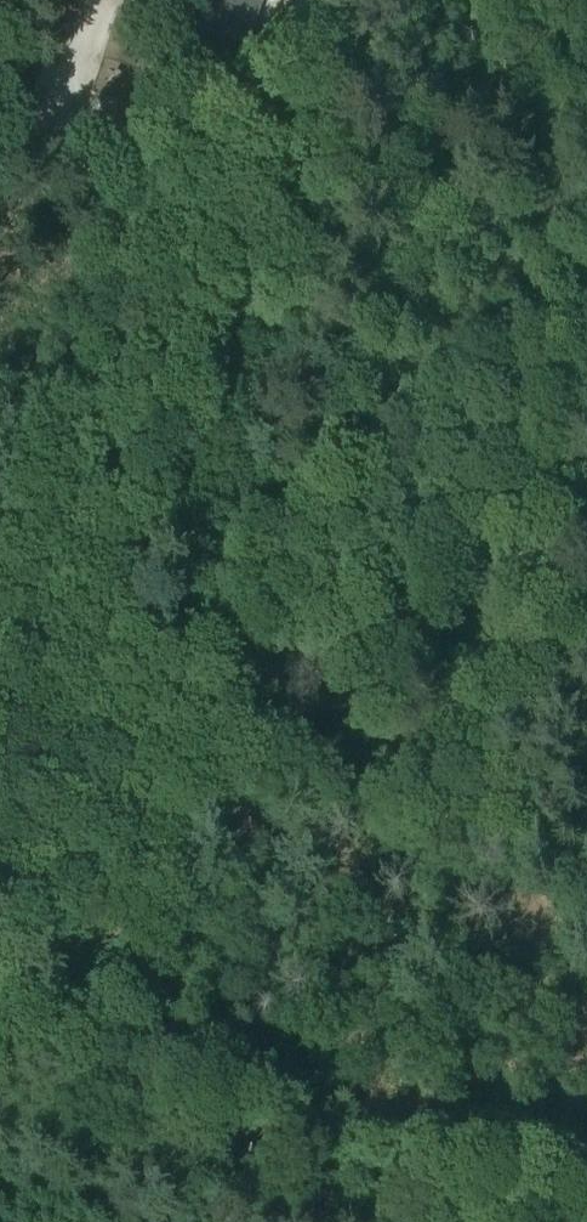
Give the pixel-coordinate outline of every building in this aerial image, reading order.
[(139,3),(128,0),(125,11),(118,9),(103,58),(132,67),(147,18),(136,15),(139,3)] [(199,8),(187,40),(240,59),(261,1),(258,0),(181,0),(199,8)]
